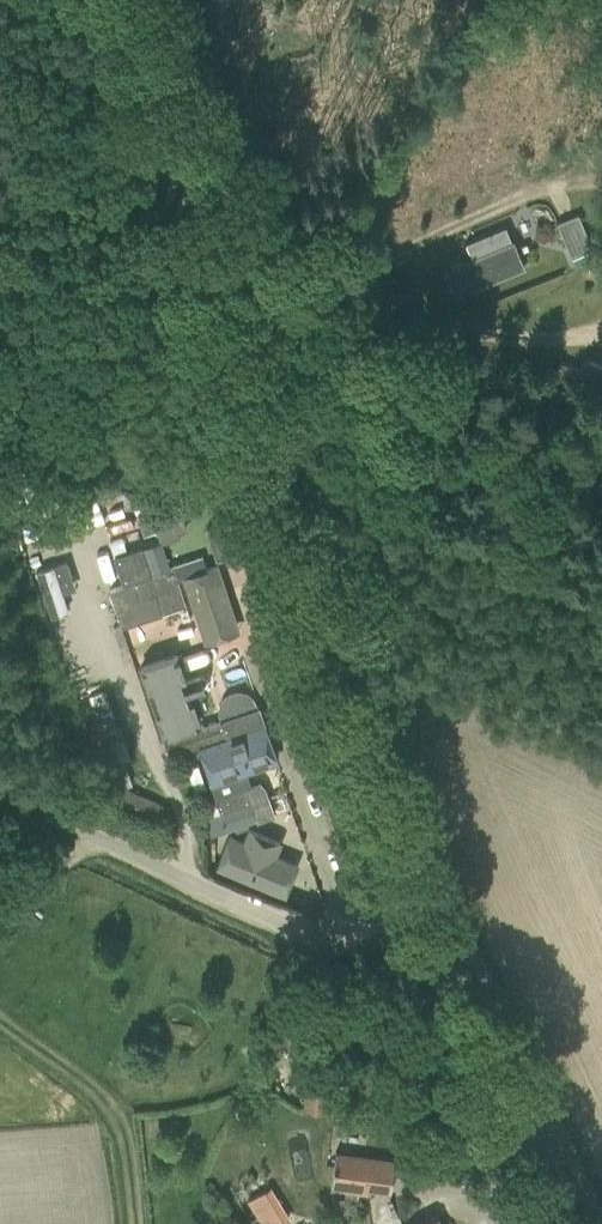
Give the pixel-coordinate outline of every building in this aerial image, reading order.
[(556,223),(570,258),(592,250),(578,214),(556,223)] [(446,268),(457,295),(523,267),(512,240),(511,240),(505,226),(487,233),(465,243),(471,257),(446,268)] [(139,523),(143,534),(155,529),(151,518),(139,523)] [(205,528),(216,559),(238,551),(227,520),(205,528)] [(42,546),(35,548),(38,562),(51,559),(47,541),(41,543),(42,546)] [(161,542),(115,555),(123,582),(152,573),(153,576),(133,582),(138,597),(154,592),(161,612),(183,605),(172,569),(170,570),(161,542)] [(182,576),(204,642),(239,630),(218,565),(182,576)] [(226,578),(240,616),(256,610),(241,572),(226,578)] [(195,636),(189,618),(186,608),(156,616),(166,645),(188,638),(195,636)] [(203,689),(199,676),(185,680),(177,654),(140,666),(162,732),(189,723),(199,720),(198,717),(190,694),(203,689)] [(131,783),(122,759),(129,756),(110,706),(102,709),(104,717),(85,724),(109,792),(131,783)] [(212,782),(275,760),(257,706),(220,719),(225,735),(227,738),(200,748),(212,782)] [(170,754),(225,735),(220,719),(211,722),(208,714),(198,717),(199,720),(189,723),(191,729),(164,738),(170,754)] [(121,787),(113,803),(161,827),(169,810),(123,786),(121,787)] [(249,804),(243,788),(199,804),(204,819),(249,804)] [(256,799),(262,819),(283,812),(277,792),(256,799)] [(255,819),(249,804),(204,819),(209,834),(235,826),(236,830),(247,827),(246,823),(255,819)] [(297,862),(276,854),(281,841),(247,827),(242,839),(228,833),(214,869),(284,897),(297,862)] [(304,1107),(324,1110),(328,1080),(308,1078),(304,1107)] [(362,1162),(334,1158),(330,1188),(360,1192),(361,1188),(390,1191),(394,1159),(363,1155),(362,1162)] [(262,1223),(281,1223),(285,1221),(265,1189),(247,1200),(262,1223)]
